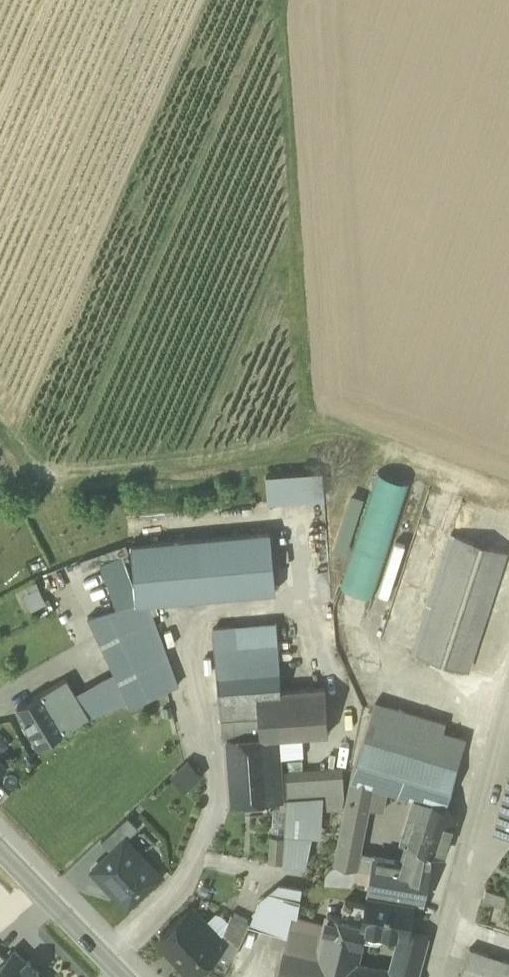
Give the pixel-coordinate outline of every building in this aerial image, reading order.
[(268,501),(324,496),(321,471),(266,475),(268,501)] [(372,596),(410,481),(378,471),(369,498),(350,555),(340,586),(372,596)] [(350,555),(369,498),(351,492),(333,550),(350,555)] [(131,544),(136,603),(148,602),(275,591),(270,531),(131,544)] [(413,650),(468,668),(505,551),(451,534),(413,650)] [(47,602),(39,587),(24,595),(31,610),(47,602)] [(154,617),(148,602),(136,603),(124,606),(88,617),(109,661),(115,673),(128,700),(131,707),(178,684),(161,637),(154,617)] [(280,668),(277,623),(236,626),(240,671),(280,668)] [(217,673),(240,671),(236,626),(213,628),(217,673)] [(280,690),(280,668),(240,671),(217,673),(222,720),(247,718),(249,738),(260,737),(257,692),(280,690)] [(115,673),(109,677),(123,702),(124,701),(128,700),(115,673)] [(77,694),(90,717),(123,702),(109,677),(77,694)] [(42,692),(65,731),(90,717),(77,694),(67,678),(42,692)] [(325,687),(280,690),(257,692),(260,737),(267,737),(267,738),(278,737),(302,735),(329,733),(325,687)] [(31,730),(30,730),(40,746),(65,731),(42,692),(17,707),(31,730)] [(373,701),(371,710),(443,732),(445,723),(373,701)] [(465,739),(443,732),(371,710),(351,776),(374,783),(388,787),(421,797),(445,804),(445,803),(465,739)] [(228,739),(249,738),(247,718),(222,720),(223,741),(228,740),(228,739)] [(304,757),(302,735),(278,737),(279,758),(304,757)] [(228,739),(228,740),(231,796),(260,794),(261,800),(274,800),(282,799),(280,775),(280,772),(279,758),(278,737),(267,738),(267,737),(260,737),(249,738),(228,739)] [(185,789),(201,774),(188,761),(173,776),(185,789)] [(287,771),(288,774),(288,799),(320,796),(343,795),(344,795),(343,769),(287,771)] [(282,799),(288,799),(288,774),(280,775),(282,799)] [(369,807),(374,783),(351,776),(334,862),(373,870),(375,857),(360,854),(369,807)] [(508,833),(508,777),(495,830),(508,833)] [(384,810),(388,787),(374,783),(369,807),(384,810)] [(232,802),(261,800),(260,794),(231,796),(232,802)] [(343,795),(320,796),(320,798),(321,808),(340,806),(343,795)] [(288,799),(282,799),(282,804),(286,804),(286,809),(284,833),(285,833),(283,864),(305,867),(320,798),(320,796),(288,799)] [(421,797),(406,844),(431,851),(442,855),(455,815),(445,803),(445,804),(421,797)] [(274,800),(274,809),(286,809),(286,804),(282,804),(282,799),(274,800)] [(284,833),(286,809),(274,809),(272,833),(284,833)] [(102,841),(111,851),(126,838),(127,839),(138,828),(128,816),(102,841)] [(138,828),(127,839),(136,849),(148,838),(138,828)] [(270,861),(282,863),(283,838),(271,837),(270,861)] [(161,874),(136,849),(127,839),(126,838),(111,851),(92,869),(127,906),(161,874)] [(428,866),(431,851),(406,844),(401,861),(428,866)] [(421,901),(428,866),(401,861),(375,857),(373,870),(369,891),(413,900),(421,901)] [(251,922),(250,922),(248,925),(286,936),(291,915),(296,917),(301,888),(279,884),(261,899),(251,922)] [(483,901),(501,906),(504,895),(487,889),(483,901)] [(413,900),(369,891),(368,891),(366,905),(362,923),(364,924),(395,929),(395,930),(400,931),(406,932),(407,932),(413,900)] [(328,914),(325,924),(326,924),(320,949),(323,958),(339,961),(355,964),(364,924),(362,923),(366,905),(345,900),(341,917),(328,914)] [(221,945),(216,940),(205,928),(206,921),(195,910),(189,911),(188,910),(160,937),(181,959),(177,962),(190,975),(215,951),(221,945)] [(216,911),(206,921),(205,928),(216,940),(221,935),(228,920),(224,915),(221,913),(216,911)] [(215,951),(233,958),(248,924),(250,921),(231,912),(228,920),(221,935),(216,940),(221,945),(215,951)] [(325,924),(296,917),(291,915),(286,936),(283,949),(323,958),(320,949),(326,924),(325,924)] [(428,936),(407,932),(406,932),(400,931),(396,947),(423,952),(428,936)] [(390,970),(414,975),(413,976),(415,976),(417,976),(423,952),(396,947),(390,970)] [(470,948),(460,976),(508,976),(508,961),(470,948)] [(339,961),(323,958),(283,949),(277,976),(336,976),(339,961)] [(0,965),(0,976),(41,976),(37,973),(39,971),(28,960),(26,962),(15,950),(6,959),(0,965)] [(355,964),(339,961),(336,976),(413,976),(414,975),(390,970),(355,964)]
